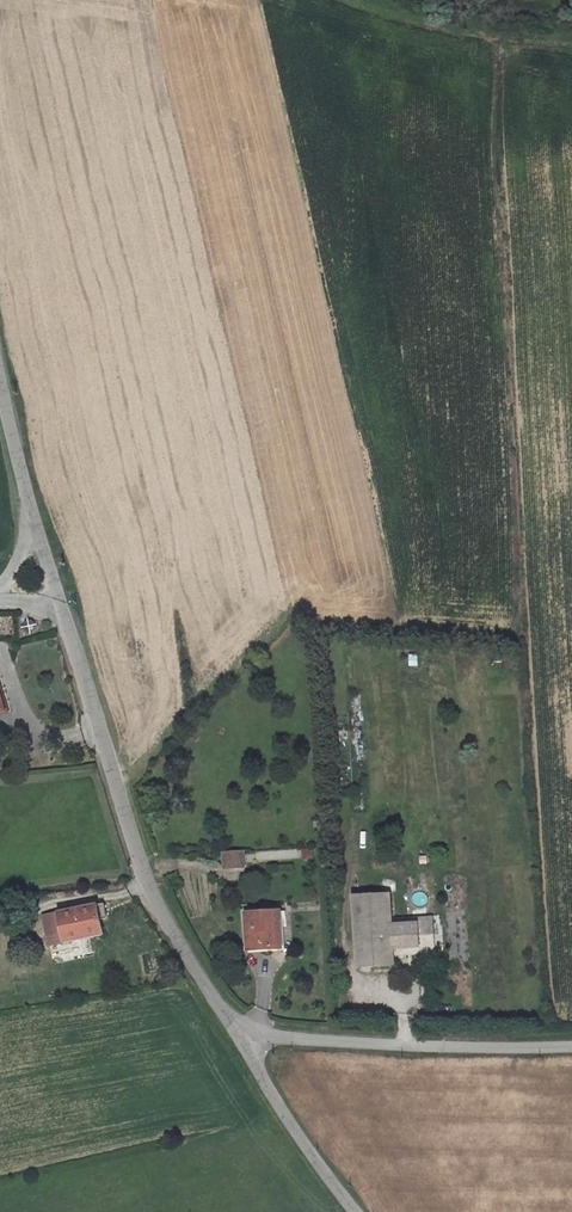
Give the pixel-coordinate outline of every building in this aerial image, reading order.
[(43,643),(44,648),(48,650),(52,650),(55,649),(58,646),(58,642),(56,638),(53,635),(49,636),(44,638),(43,643)] [(243,851),(226,851),(226,866),(243,866),(243,851)] [(347,895),(352,970),(392,967),(392,957),(390,923),(388,893),(347,895)] [(97,906),(43,918),(50,946),(103,933),(97,906)] [(281,915),(246,916),(247,952),(282,951),(281,915)] [(432,954),(430,918),(390,923),(392,957),(432,954)]
